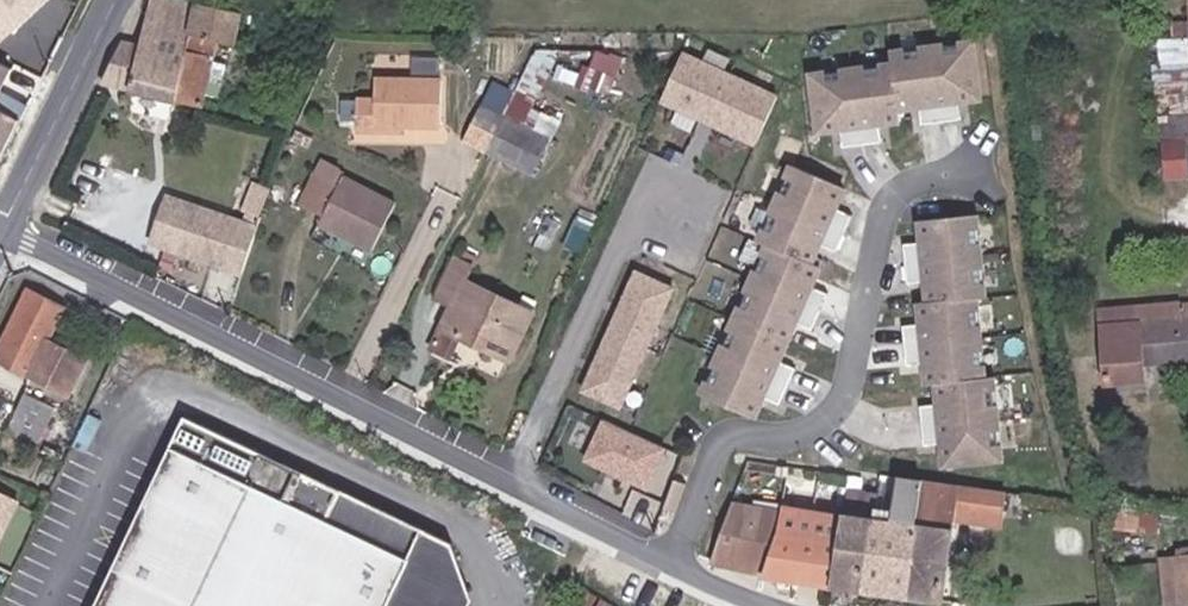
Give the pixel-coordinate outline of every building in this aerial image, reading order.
[(9,28),(37,0),(0,0),(0,18),(9,28)] [(176,102),(177,99),(192,25),(175,20),(179,0),(150,0),(141,47),(124,42),(104,83),(130,90),(176,102)] [(189,2),(182,0),(179,0),(175,20),(192,25),(177,99),(205,106),(219,41),(238,44),(244,13),(189,2)] [(0,18),(0,37),(9,28),(0,18)] [(1175,21),(1175,38),(1187,38),(1187,20),(1175,21)] [(1175,38),(1158,40),(1160,65),(1152,65),(1156,116),(1187,114),(1187,38),(1175,38)] [(838,129),(841,147),(882,142),(879,124),(900,121),(898,109),(917,107),(920,125),(961,119),(959,102),(979,99),(971,41),(889,52),(891,64),(810,74),(817,132),(838,129)] [(772,89),(686,45),(665,91),(749,134),(772,89)] [(599,46),(588,82),(613,90),(624,54),(599,46)] [(523,125),(559,50),(535,49),(502,115),(523,125)] [(35,95),(0,76),(0,109),(22,121),(35,95)] [(358,131),(375,131),(376,125),(404,125),(441,126),(441,80),(374,79),(375,100),(358,99),(358,131)] [(173,115),(176,102),(130,90),(128,102),(173,115)] [(485,150),(502,115),(482,106),(465,140),(485,150)] [(22,121),(0,109),(0,165),(22,121)] [(1156,116),(1160,177),(1187,175),(1187,157),(1187,137),(1187,114),(1156,116)] [(530,130),(523,125),(502,115),(485,150),(514,164),(530,130)] [(531,171),(547,137),(530,130),(514,164),(531,171)] [(701,395),(753,418),(762,399),(778,406),(796,368),(779,360),(796,322),(812,329),(828,293),(812,286),(821,266),(812,263),(821,244),(836,251),(853,215),(836,207),(844,189),(794,166),(760,240),(770,244),(701,395)] [(396,201),(343,176),(338,185),(316,173),(301,202),(324,215),(320,222),(353,239),(352,242),(372,252),(396,201)] [(261,217),(270,188),(256,181),(247,211),(261,217)] [(152,241),(243,271),(258,227),(243,222),(165,197),(152,241)] [(258,227),(261,217),(247,211),(243,222),(258,227)] [(944,465),(1001,459),(992,376),(983,377),(975,296),(984,295),(976,214),(919,220),(921,241),(903,243),(907,284),(925,282),(927,302),(917,303),(919,325),(902,326),(906,366),(924,364),(927,385),(936,384),(938,404),(919,406),(923,446),(941,444),(944,465)] [(459,336),(474,344),(478,337),(512,355),(533,310),(467,278),(472,266),(452,257),(435,296),(451,304),(441,328),(459,336)] [(672,288),(635,271),(582,390),(619,407),(672,288)] [(65,307),(31,290),(0,353),(0,360),(72,396),(88,361),(50,341),(65,307)] [(1181,302),(1100,309),(1104,355),(1113,355),(1113,370),(1105,371),(1106,384),(1145,379),(1143,362),(1187,359),(1187,318),(1182,319),(1181,302)] [(449,356),(459,336),(441,328),(431,347),(449,356)] [(478,337),(474,344),(510,361),(512,355),(478,337)] [(1113,355),(1104,355),(1105,371),(1113,370),(1113,355)] [(56,407),(25,392),(7,428),(39,443),(56,407)] [(246,483),(259,455),(182,418),(170,446),(246,483)] [(599,429),(585,462),(646,489),(667,440),(599,429)] [(94,605),(388,605),(410,560),(323,519),(337,492),(259,455),(246,483),(170,446),(94,605)] [(861,590),(909,597),(926,481),(899,477),(894,511),(875,507),(861,590)] [(1000,525),(1004,492),(926,481),(909,597),(944,602),(956,519),(1000,525)] [(661,512),(673,517),(684,488),(672,484),(661,512)] [(831,585),(861,590),(875,507),(877,496),(847,490),(843,515),(831,585)] [(732,504),(710,564),(831,585),(843,515),(783,505),(781,514),(732,504)] [(1118,527),(1136,528),(1138,514),(1119,512),(1118,527)] [(1177,555),(1182,605),(1187,605),(1187,554),(1177,555)] [(1182,605),(1177,555),(1162,557),(1168,605),(1176,605),(1182,605)]
